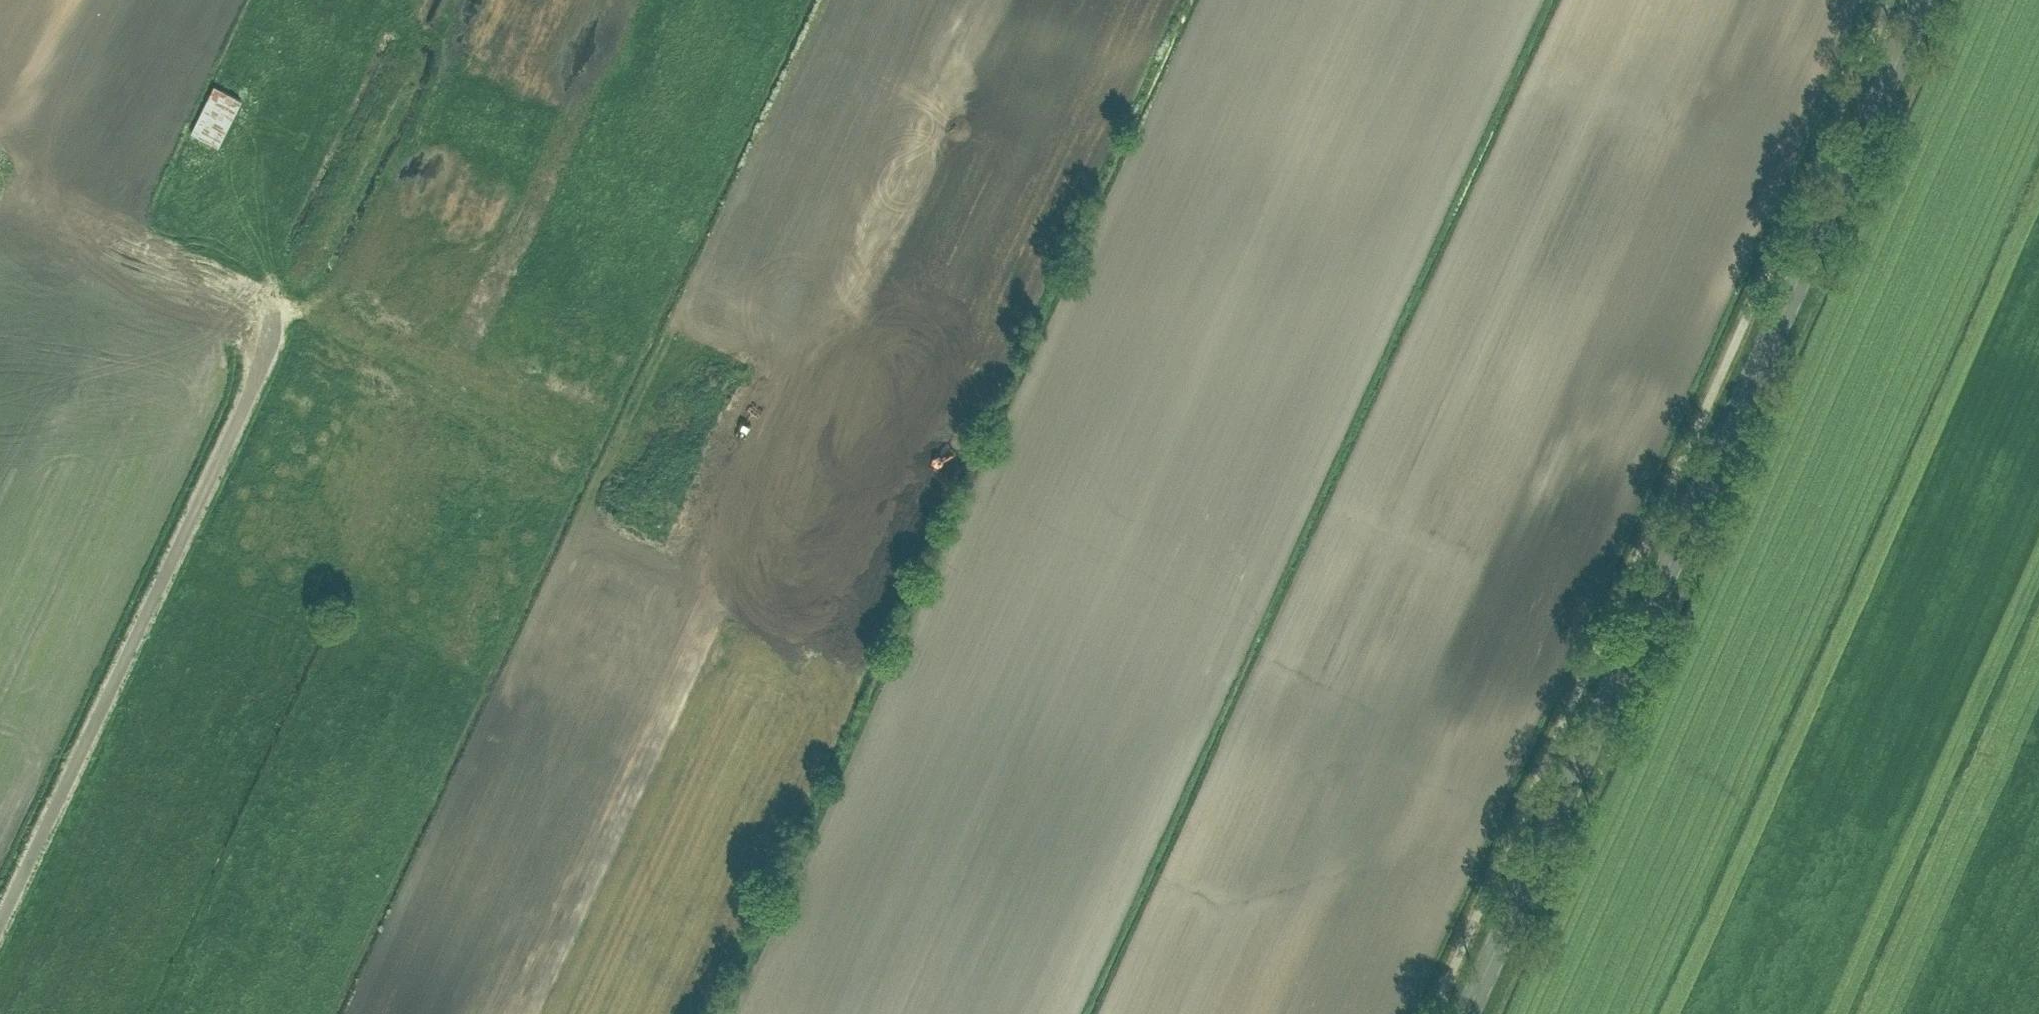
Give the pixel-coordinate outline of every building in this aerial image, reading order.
[(197,132),(231,145),(250,97),(217,83),(197,132)]
